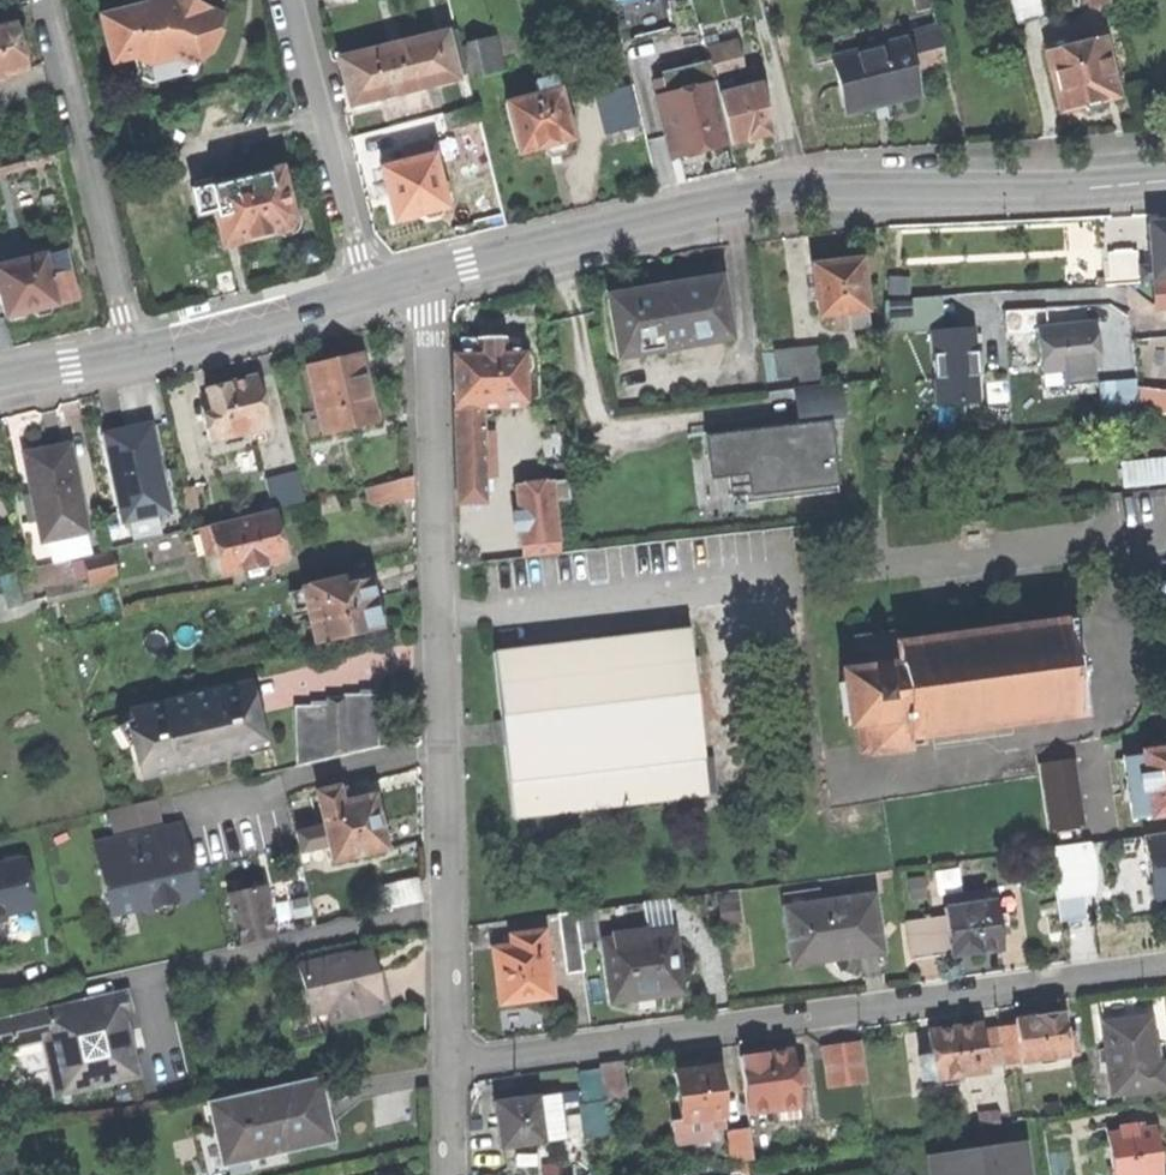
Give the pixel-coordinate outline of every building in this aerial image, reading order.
[(112,61),(134,56),(146,62),(176,57),(188,63),(198,63),(207,47),(216,28),(223,15),(204,6),(190,0),(147,0),(147,1),(101,12),(112,61)] [(676,30),(700,24),(694,0),(669,0),(676,30)] [(1017,21),(1042,15),(1038,0),(1012,0),(1017,21)] [(16,20),(13,7),(0,10),(0,24),(16,20)] [(28,69),(24,54),(21,41),(28,39),(23,22),(17,23),(16,20),(0,24),(0,76),(28,69)] [(222,30),(216,28),(207,47),(212,50),(222,30)] [(447,33),(434,36),(445,79),(458,76),(447,33)] [(908,40),(914,69),(946,62),(940,33),(908,40)] [(1046,39),(1048,50),(1069,45),(1067,34),(1046,39)] [(434,36),(370,52),(380,95),(445,79),(434,36)] [(468,43),(475,73),(506,66),(500,37),(468,43)] [(1045,51),(1059,109),(1084,103),(1086,111),(1094,109),(1103,107),(1101,99),(1118,95),(1104,37),(1069,45),(1048,50),(1045,51)] [(832,58),(846,113),(869,107),(867,102),(879,99),(890,97),(891,102),(916,96),(903,41),(832,58)] [(707,54),(715,83),(749,74),(742,45),(707,54)] [(349,83),(354,102),(380,95),(370,52),(343,59),(349,83)] [(194,71),(198,63),(188,63),(176,57),(146,62),(134,56),(137,75),(150,81),(194,71)] [(659,88),(661,96),(685,90),(680,73),(662,77),(665,86),(659,88)] [(508,102),(520,151),(533,148),(545,145),(555,156),(568,153),(570,139),(574,137),(561,88),(557,89),(554,75),(536,79),(540,94),(508,102)] [(734,83),(716,87),(729,141),(747,136),(748,139),(758,137),(767,135),(766,132),(772,131),(760,82),(735,89),(734,83)] [(657,97),(671,155),(681,152),(682,159),(702,154),(701,148),(712,145),(729,141),(716,87),(715,83),(685,90),(661,96),(657,97)] [(445,115),(449,131),(481,123),(477,107),(445,115)] [(605,114),(609,132),(638,126),(634,107),(605,114)] [(381,168),(395,220),(411,216),(423,213),(428,218),(439,215),(441,209),(448,207),(434,155),(428,157),(424,142),(405,147),(408,161),(381,168)] [(190,190),(196,214),(215,209),(223,245),(250,239),(278,232),(283,237),(291,235),(298,222),(296,211),(290,210),(280,169),(190,190)] [(1138,283),(1156,282),(1155,278),(1165,277),(1165,224),(1148,225),(1150,268),(1137,268),(1138,283)] [(8,316),(27,311),(30,310),(36,317),(48,314),(51,304),(64,301),(76,298),(64,250),(0,267),(0,291),(1,291),(8,316)] [(1108,284),(1138,283),(1137,268),(1136,250),(1107,251),(1108,284)] [(839,262),(813,265),(818,317),(837,315),(871,311),(866,259),(839,262)] [(608,292),(618,358),(731,340),(720,274),(690,278),(691,283),(662,288),(635,292),(635,288),(608,292)] [(1153,286),(1154,304),(1165,303),(1165,285),(1153,286)] [(929,403),(976,403),(975,325),(944,325),(944,295),(885,296),(885,331),(928,330),(929,403)] [(28,319),(27,311),(8,316),(10,323),(28,319)] [(873,327),(871,311),(837,315),(838,331),(873,327)] [(1096,325),(1039,331),(1043,374),(1065,372),(1066,389),(1095,386),(1094,369),(1100,369),(1096,325)] [(481,409),(524,408),(523,376),(529,376),(529,356),(524,356),(524,350),(504,350),(504,337),(487,338),(475,338),(475,341),(457,341),(457,353),(452,353),(453,410),(481,409)] [(800,375),(801,380),(821,378),(817,345),(797,347),(800,375)] [(779,377),(800,375),(797,347),(776,349),(779,377)] [(306,367),(323,435),(369,423),(363,397),(358,379),(364,377),(358,354),(306,367)] [(1103,411),(1139,408),(1136,377),(1100,380),(1103,411)] [(228,384),(206,390),(212,414),(204,416),(210,442),(267,428),(255,378),(228,384)] [(843,384),(797,389),(801,422),(797,422),(798,428),(775,431),(774,428),(709,436),(714,478),(728,476),(751,474),(754,504),(840,494),(835,456),(842,455),(846,409),(843,384)] [(1140,389),(1141,411),(1165,410),(1165,388),(1140,389)] [(483,503),(481,409),(453,410),(455,504),(483,503)] [(126,432),(106,436),(123,521),(167,512),(150,427),(126,432)] [(45,452),(24,456),(39,542),(46,541),(83,534),(67,448),(45,452)] [(1146,483),(1165,481),(1165,461),(1144,463),(1146,483)] [(1126,485),(1146,483),(1144,463),(1124,465),(1126,485)] [(264,479),(272,511),(304,503),(296,471),(264,479)] [(510,477),(512,496),(549,492),(547,473),(510,477)] [(748,505),(754,504),(751,474),(728,476),(731,499),(747,497),(748,505)] [(412,478),(398,481),(403,500),(413,502),(412,478)] [(368,489),(373,508),(403,500),(398,481),(368,489)] [(549,492),(512,496),(517,548),(554,545),(549,492)] [(889,495),(889,515),(900,515),(900,495),(889,495)] [(199,529),(205,555),(219,552),(224,574),(284,559),(279,537),(272,511),(199,529)] [(87,556),(83,534),(46,541),(50,563),(87,556)] [(87,561),(93,583),(117,577),(111,555),(87,561)] [(309,607),(317,644),(381,630),(380,626),(386,620),(383,607),(374,605),(371,594),(368,580),(355,583),(353,574),(303,585),(304,589),(289,593),(293,611),(309,607)] [(868,723),(872,753),(913,747),(911,737),(970,728),(971,732),(995,729),(995,725),(1012,723),(1013,726),(1037,722),(1036,720),(1083,714),(1070,621),(1025,627),(1024,623),(1000,626),(1000,631),(980,633),(979,629),(958,632),(958,637),(938,640),(937,635),(918,638),(918,643),(899,645),(898,635),(857,640),(861,670),(844,673),(846,684),(840,684),(844,715),(850,714),(851,725),(868,723)] [(505,744),(513,816),(708,793),(688,628),(588,640),(587,634),(571,636),(572,643),(494,652),(503,721),(496,722),(499,744),(505,744)] [(129,744),(136,774),(196,761),(195,757),(241,747),(243,754),(266,749),(262,731),(259,732),(253,705),(248,684),(180,699),(178,691),(155,696),(157,704),(129,710),(136,742),(129,744)] [(360,693),(359,696),(361,752),(378,747),(378,693),(360,693)] [(344,696),(344,700),(345,755),(361,752),(359,696),(344,696)] [(326,700),(327,703),(328,759),(345,755),(344,700),(326,700)] [(309,704),(309,708),(311,763),(328,759),(327,703),(309,704)] [(294,767),(311,763),(309,708),(293,708),(294,767)] [(1165,816),(1165,751),(1124,757),(1124,759),(1131,805),(1133,821),(1165,816)] [(1120,806),(1131,805),(1124,759),(1114,761),(1120,806)] [(317,794),(321,810),(341,806),(337,789),(317,794)] [(329,847),(333,863),(386,851),(380,825),(374,798),(341,806),(321,810),(324,827),(329,847)] [(1053,822),(1056,845),(1086,841),(1083,818),(1053,822)] [(313,851),(329,847),(324,827),(308,831),(313,851)] [(181,828),(98,846),(111,903),(128,899),(140,903),(141,909),(147,908),(149,914),(187,906),(185,898),(196,896),(181,828)] [(300,854),(313,851),(308,831),(295,834),(300,854)] [(1142,837),(1145,854),(1154,860),(1157,878),(1149,885),(1151,899),(1165,909),(1165,834),(1142,837)] [(1093,844),(1052,849),(1061,919),(1086,915),(1082,889),(1090,888),(1088,872),(1092,872),(1090,857),(1095,856),(1093,844)] [(1145,854),(1149,885),(1157,878),(1154,860),(1145,854)] [(0,868),(0,916),(7,915),(37,908),(26,862),(0,868)] [(371,891),(376,914),(418,905),(413,882),(371,891)] [(229,896),(240,944),(275,936),(264,888),(229,896)] [(784,894),(786,908),(823,903),(821,889),(784,894)] [(840,959),(882,953),(874,896),(823,903),(786,908),(794,960),(822,956),(839,954),(840,959)] [(114,915),(141,909),(140,903),(128,899),(111,903),(114,915)] [(976,950),(1002,947),(996,902),(947,908),(948,915),(953,949),(953,953),(976,950)] [(568,975),(586,973),(577,914),(559,916),(568,975)] [(7,915),(0,916),(0,924),(9,922),(7,915)] [(917,954),(953,949),(948,915),(912,919),(917,954)] [(612,933),(613,941),(648,936),(647,928),(612,933)] [(501,1005),(552,999),(549,973),(552,972),(549,951),(546,952),(543,933),(509,937),(510,949),(495,950),(498,977),(501,1005)] [(648,997),(681,992),(673,933),(648,936),(613,941),(605,942),(614,1002),(648,997)] [(302,966),(311,1006),(327,1002),(333,1026),(389,1013),(384,989),(380,972),(375,973),(371,954),(351,959),(350,955),(302,966)] [(55,1097),(140,1078),(127,1022),(134,1010),(132,1001),(130,991),(0,1020),(0,1049),(42,1040),(55,1097)] [(317,1030),(333,1026),(327,1002),(311,1006),(317,1030)] [(1018,1022),(1023,1061),(1077,1054),(1075,1034),(1066,1035),(1063,1013),(1040,1016),(1017,1019),(1018,1022)] [(1114,1097),(1165,1089),(1165,1067),(1165,1063),(1156,1065),(1154,1046),(1150,1019),(1104,1026),(1114,1097)] [(1023,1064),(1023,1061),(1018,1022),(1001,1024),(1001,1029),(1007,1066),(1023,1064)] [(953,1028),(930,1031),(933,1054),(924,1055),(927,1078),(936,1077),(937,1082),(987,1075),(987,1069),(982,1031),(981,1024),(953,1028)] [(1001,1029),(982,1031),(987,1069),(1007,1066),(1001,1029)] [(826,1050),(831,1090),(868,1086),(863,1045),(826,1050)] [(742,1059),(748,1113),(785,1108),(800,1107),(797,1085),(805,1084),(803,1069),(794,1070),(792,1053),(770,1056),(742,1059)] [(602,1068),(607,1101),(629,1098),(624,1061),(601,1065),(602,1068)] [(586,1104),(607,1101),(602,1068),(581,1071),(586,1104)] [(676,1074),(683,1121),(709,1117),(711,1131),(727,1129),(718,1068),(693,1071),(676,1074)] [(216,1129),(222,1160),(244,1156),(328,1139),(322,1110),(317,1083),(211,1105),(216,1129)] [(499,1127),(502,1150),(545,1144),(538,1097),(495,1103),(499,1127)] [(801,1119),(800,1107),(785,1108),(787,1121),(801,1119)] [(980,1115),(981,1127),(1002,1124),(1000,1112),(980,1115)] [(199,1132),(205,1164),(222,1160),(216,1129),(199,1132)] [(731,1131),(735,1165),(755,1162),(750,1129),(731,1131)] [(1107,1138),(1112,1174),(1162,1174),(1159,1154),(1155,1131),(1107,1138)] [(934,1163),(936,1174),(1026,1174),(1022,1149),(934,1163)] [(244,1156),(222,1160),(205,1164),(207,1174),(232,1174),(247,1172),(244,1156)]
